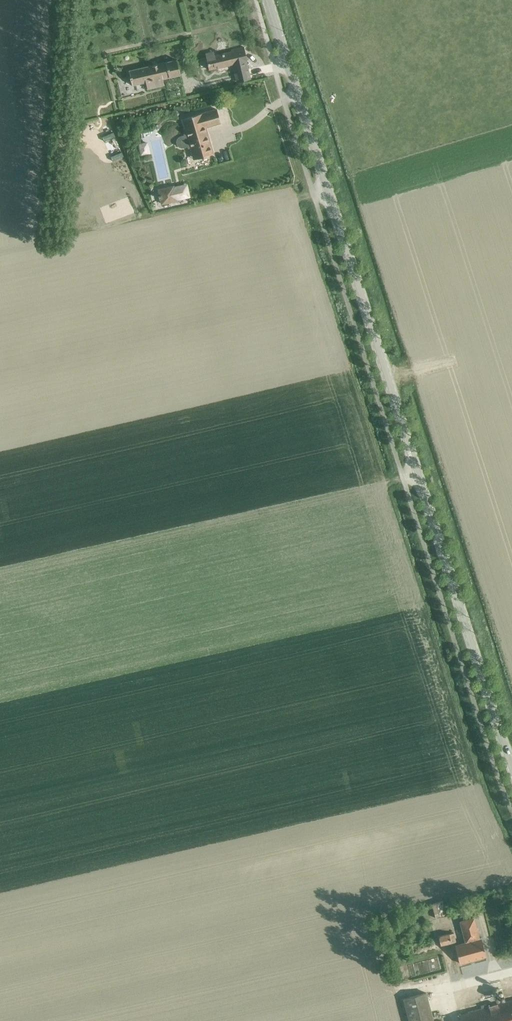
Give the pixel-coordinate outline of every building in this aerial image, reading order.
[(214,53),(205,55),(209,70),(232,64),(237,82),(249,79),(245,61),(247,61),(243,47),(236,49),(236,50),(215,55),(214,53)] [(162,79),(180,74),(176,60),(128,71),(131,85),(145,82),(147,89),(164,85),(162,79)] [(183,148),(187,146),(187,148),(190,147),(190,148),(192,147),(196,159),(213,154),(205,127),(220,123),(216,109),(201,114),(201,113),(182,119),(186,132),(183,133),(183,135),(179,136),(177,138),(176,140),(176,143),(177,146),(180,147),(183,148)] [(147,142),(139,144),(141,153),(149,152),(147,142)] [(159,195),(158,195),(159,198),(160,198),(161,204),(176,200),(176,199),(188,196),(186,185),(173,188),(173,186),(158,190),(159,195)] [(430,369),(442,366),(439,357),(428,360),(430,369)] [(435,918),(446,915),(442,900),(431,903),(435,918)] [(459,963),(486,956),(481,938),(479,939),(474,917),(460,921),(465,942),(454,945),(459,963)] [(438,936),(441,945),(456,942),(453,933),(438,936)] [(402,999),(408,1020),(433,1020),(426,993),(402,999)] [(458,997),(449,1000),(452,1008),(461,1004),(458,997)] [(458,1014),(460,1020),(511,1020),(511,1000),(458,1014)]
